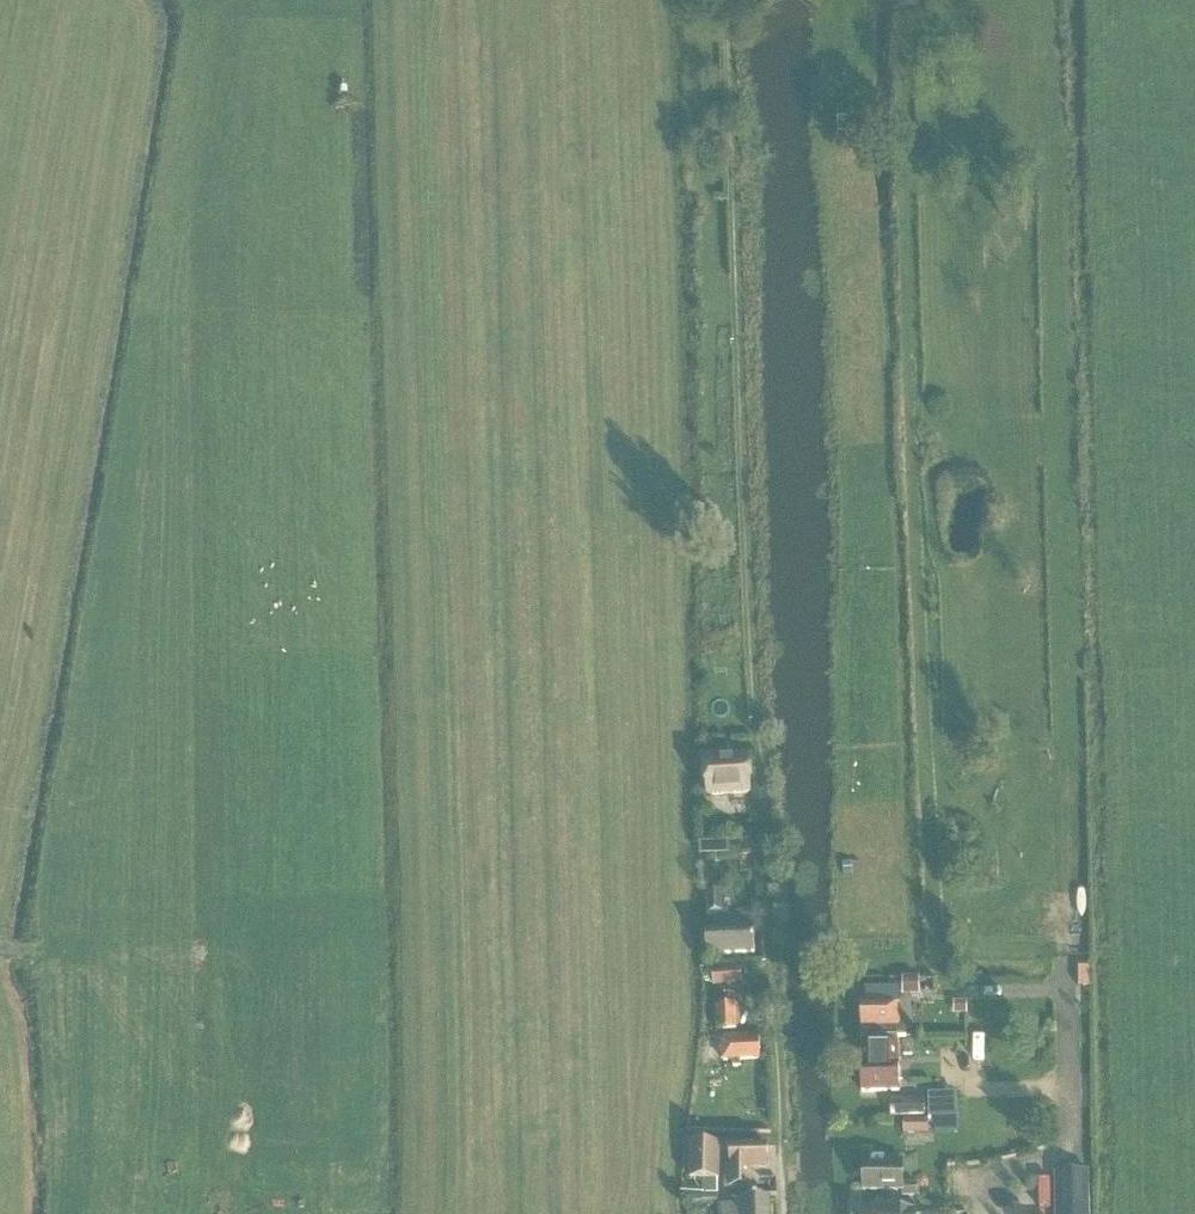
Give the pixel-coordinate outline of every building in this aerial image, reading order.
[(750,793),(748,755),(706,757),(708,795),(750,793)] [(717,854),(716,842),(700,842),(700,854),(717,854)] [(717,930),(705,931),(707,956),(755,953),(753,928),(740,929),(740,919),(730,919),(730,912),(722,912),(722,892),(707,893),(707,913),(716,913),(717,930)] [(742,984),(741,966),(712,968),(713,986),(742,984)] [(920,994),(919,976),(903,977),(903,995),(920,994)] [(866,1003),(862,1003),(862,1029),(872,1029),(872,1038),(876,1038),(899,1038),(899,1036),(906,1036),(906,1026),(901,1026),(900,1002),(900,987),(866,988),(866,1003)] [(737,1028),(736,1006),(715,1007),(716,1029),(737,1028)] [(760,1059),(759,1035),(724,1036),(725,1041),(723,1041),(724,1060),(724,1068),(741,1067),(741,1060),(760,1059)] [(862,1048),(862,1066),(862,1092),(899,1092),(899,1066),(896,1066),(896,1038),(876,1038),(872,1038),(872,1048),(862,1048)] [(926,1091),(929,1135),(954,1133),(952,1089),(926,1091)] [(925,1118),(924,1099),(891,1100),(891,1117),(904,1117),(904,1133),(926,1132),(926,1118),(925,1118)] [(719,1181),(720,1145),(692,1145),(691,1180),(704,1180),(703,1194),(706,1194),(705,1200),(718,1200),(718,1195),(718,1181),(719,1181)] [(753,1169),(768,1169),(768,1148),(731,1148),(732,1169),(731,1169),(731,1183),(731,1187),(753,1186),(753,1169)] [(904,1184),(904,1166),(904,1158),(886,1159),(886,1166),(864,1166),(864,1194),(901,1194),(901,1199),(918,1199),(918,1184),(904,1184)] [(1091,1196),(1055,1196),(1055,1213),(1092,1213),(1091,1196)] [(770,1199),(732,1200),(733,1212),(722,1212),(722,1213),(770,1213),(770,1199)]
